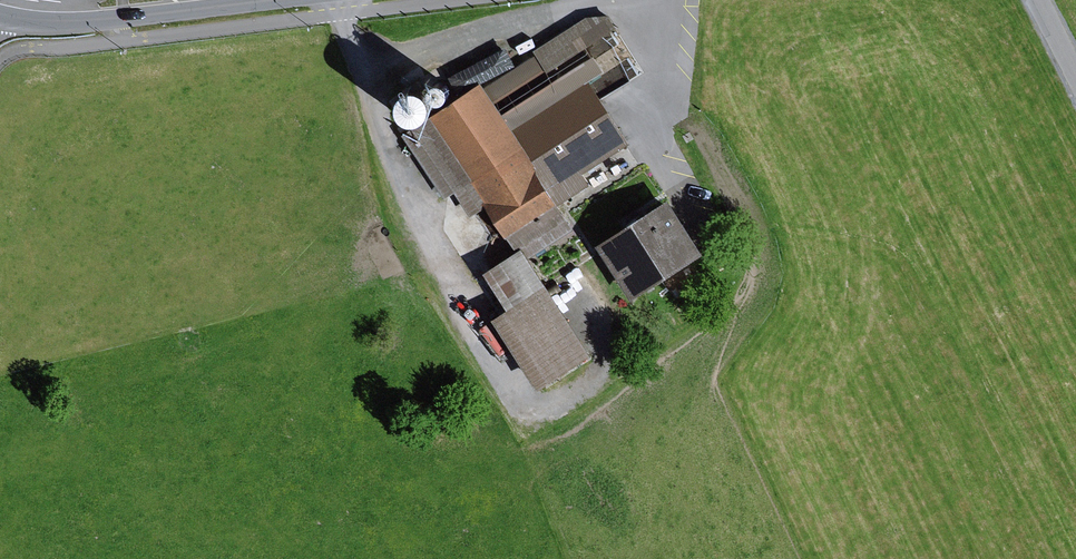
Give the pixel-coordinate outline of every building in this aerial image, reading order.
[(589,15),(537,48),(540,52),(548,65),(550,68),(618,25),(610,13),(589,15)] [(540,52),(486,86),(495,100),(548,65),(540,52)] [(595,55),(504,113),(517,132),(590,85),(607,74),(595,55)] [(414,108),(419,110),(424,111),(430,110),(434,107),(437,102),(439,97),(439,92),(437,88),(434,84),(430,81),(426,80),(421,80),(416,81),(412,84),(409,89),(408,94),(408,99),(410,104),(414,108)] [(484,83),(404,134),(446,198),(455,192),(472,218),(489,207),(517,250),(568,216),(559,201),(587,183),(579,172),(627,141),(590,85),(517,132),(504,113),(495,100),(486,86),(484,83)] [(671,197),(597,244),(631,296),(704,249),(671,197)] [(511,306),(549,283),(526,245),(488,268),(511,306)] [(511,306),(497,315),(539,385),(592,353),(549,283),(511,306)]
